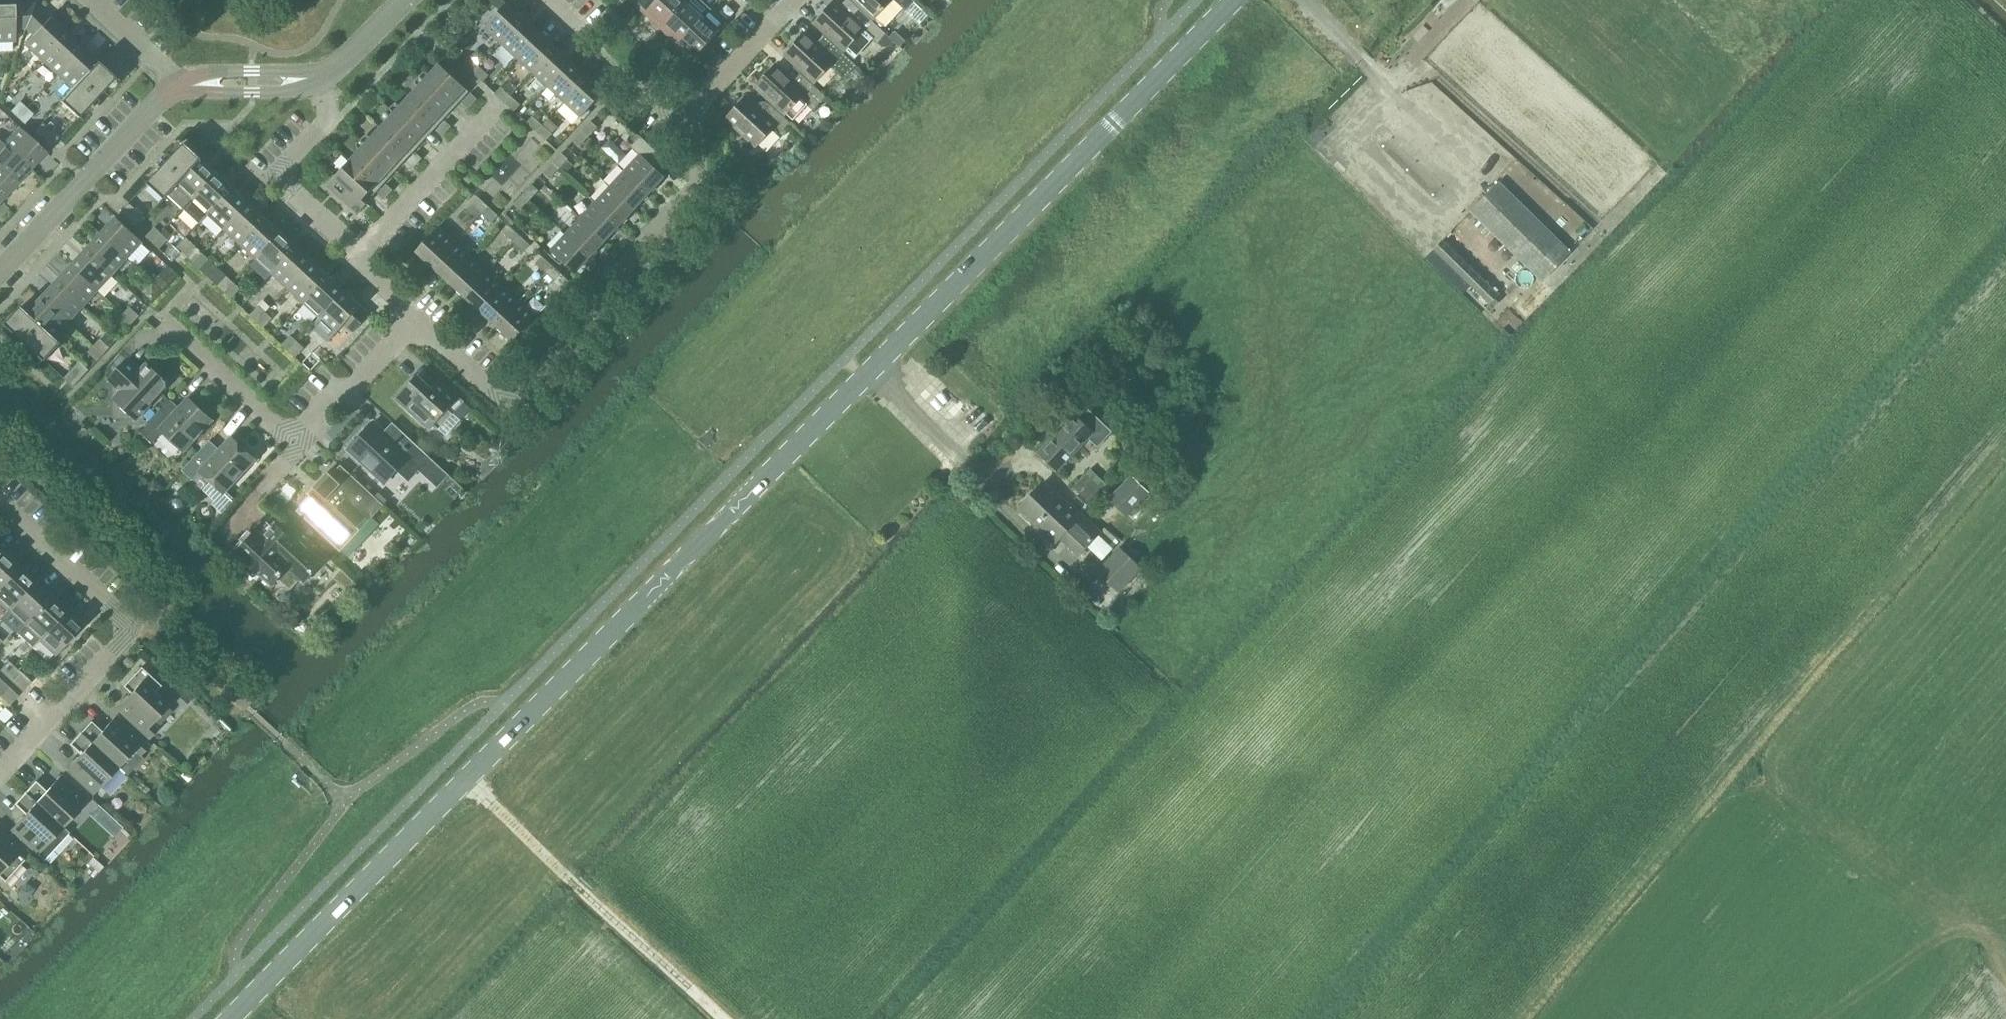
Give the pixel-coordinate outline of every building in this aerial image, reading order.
[(492,4),(500,11),(507,4),(502,0),(496,0),(492,4)] [(646,14),(658,0),(631,0),(646,14)] [(646,14),(662,28),(686,3),(689,0),(658,0),(646,14)] [(915,1),(914,0),(856,0),(884,26),(903,6),(907,10),(915,1)] [(1485,26),(1510,0),(1457,0),(1485,26)] [(1485,26),(1516,57),(1566,5),(1561,0),(1510,0),(1485,26)] [(860,55),(874,39),(877,42),(885,33),(860,10),(852,18),(835,1),(816,22),(846,49),(850,46),(860,55)] [(502,42),(524,18),(508,3),(507,4),(500,11),(485,27),(502,42)] [(702,17),(686,3),(662,28),(678,43),(702,17)] [(16,42),(16,30),(25,29),(34,5),(0,6),(0,9),(0,43),(16,42)] [(34,5),(25,29),(26,29),(33,36),(25,46),(42,61),(65,36),(58,30),(60,28),(34,5)] [(1566,5),(1516,57),(1548,87),(1598,35),(1566,5)] [(702,17),(678,43),(695,59),(719,33),(702,17)] [(524,18),(502,42),(518,57),(540,33),(524,18)] [(895,31),(890,37),(894,42),(900,47),(906,41),(895,31)] [(540,33),(518,57),(533,72),(556,48),(540,33)] [(786,54),(817,81),(835,62),(848,74),(856,65),(831,41),(823,50),(805,33),(786,54)] [(1598,35),(1548,87),(1580,118),(1630,66),(1598,35)] [(65,36),(42,61),(57,76),(82,49),(73,40),(71,42),(65,36)] [(556,48),(533,72),(549,87),(572,63),(556,48)] [(82,49),(57,76),(72,89),(73,90),(96,65),(95,64),(90,59),(92,57),(82,49)] [(473,73),(479,67),(470,58),(464,64),(473,73)] [(78,119),(85,112),(90,106),(93,109),(100,101),(97,99),(115,79),(97,62),(95,64),(96,65),(73,90),(72,89),(60,102),(78,119)] [(572,63),(549,87),(565,102),(587,78),(572,63)] [(361,198),(363,200),(465,89),(439,65),(337,176),(340,179),(344,183),(347,186),(351,189),(354,192),(358,195),(361,198)] [(756,86),(787,114),(793,120),(808,104),(814,110),(826,96),(801,73),(794,81),(776,65),(756,86)] [(479,67),(473,73),(483,82),(489,76),(479,67)] [(587,78),(565,102),(582,117),(604,93),(587,78)] [(505,102),(511,96),(501,87),(495,93),(505,102)] [(10,93),(5,99),(8,102),(13,96),(10,93)] [(466,98),(472,104),(477,99),(470,94),(466,98)] [(511,96),(505,102),(514,111),(520,105),(511,96)] [(468,108),(472,104),(466,98),(462,103),(468,108)] [(782,132),(790,123),(771,105),(763,114),(746,98),(727,118),(748,137),(743,142),(743,148),(746,150),(751,150),(755,146),(757,146),(775,126),(782,132)] [(18,118),(27,109),(20,102),(11,111),(18,118)] [(27,109),(18,118),(25,124),(33,115),(27,109)] [(536,131),(542,125),(533,117),(527,123),(536,131)] [(445,121),(441,126),(447,131),(451,127),(445,121)] [(582,131),(589,137),(598,127),(591,121),(582,131)] [(50,122),(46,126),(51,131),(54,127),(50,122)] [(50,148),(59,139),(42,123),(34,133),(50,148)] [(542,125),(536,131),(546,140),(552,134),(542,125)] [(443,136),(447,131),(441,126),(437,130),(443,136)] [(46,152),(19,128),(4,144),(30,169),(39,159),(37,157),(42,152),(44,154),(46,152)] [(589,137),(582,131),(574,140),(580,147),(589,137)] [(625,170),(650,193),(665,177),(655,168),(664,158),(640,136),(631,146),(640,154),(625,170)] [(160,171),(155,176),(148,184),(165,200),(169,195),(177,186),(176,186),(199,160),(201,162),(203,159),(185,143),(167,163),(164,160),(157,168),(160,171)] [(4,144),(0,149),(0,170),(14,183),(20,177),(22,178),(30,169),(4,144)] [(416,153),(412,157),(418,163),(422,159),(416,153)] [(553,163),(560,169),(568,159),(562,153),(553,163)] [(414,168),(418,163),(412,157),(407,162),(414,168)] [(185,210),(218,173),(208,165),(206,167),(201,162),(199,160),(176,186),(177,186),(169,195),(185,210)] [(560,169),(553,163),(544,172),(551,178),(560,169)] [(0,170),(0,200),(1,201),(10,191),(8,190),(14,183),(0,170)] [(611,186),(635,209),(650,193),(625,170),(611,186)] [(200,223),(208,215),(231,190),(225,184),(227,182),(218,173),(185,210),(200,223)] [(328,186),(332,189),(340,179),(337,176),(328,186)] [(344,183),(340,179),(332,189),(335,192),(344,183)] [(335,192),(338,196),(347,186),(344,183),(335,192)] [(1544,281),(1572,252),(1500,183),(1472,212),(1544,281)] [(387,185),(383,190),(389,195),(393,190),(387,185)] [(524,194),(530,201),(539,191),(532,185),(524,194)] [(347,186),(338,196),(342,199),(351,189),(347,186)] [(596,202),(620,225),(635,209),(611,186),(596,202)] [(354,192),(351,189),(342,199),(345,202),(354,192)] [(231,190),(208,215),(224,230),(249,203),(240,194),(238,196),(231,190)] [(385,200),(389,195),(383,190),(378,194),(385,200)] [(358,195),(354,192),(345,202),(349,205),(358,195)] [(530,201),(524,194),(515,204),(522,210),(530,201)] [(358,195),(349,205),(352,208),(361,198),(358,195)] [(483,213),(489,207),(479,198),(473,204),(483,213)] [(581,218),(606,241),(620,225),(596,202),(581,218)] [(249,203),(224,230),(240,244),(263,220),(257,214),(259,212),(249,203)] [(130,221),(138,212),(130,204),(121,213),(130,221)] [(489,207),(483,213),(493,222),(499,216),(489,207)] [(138,212),(130,221),(137,228),(146,219),(138,212)] [(143,242),(117,218),(116,219),(118,221),(112,227),(110,225),(101,234),(128,259),(143,242)] [(566,234),(591,257),(606,241),(581,218),(566,234)] [(263,220),(240,244),(256,259),(281,233),(271,223),(269,226),(263,220)] [(515,242),(521,236),(511,227),(505,234),(515,242)] [(154,243),(162,234),(155,228),(146,237),(154,243)] [(433,267),(456,243),(440,228),(417,252),(433,267)] [(281,233),(256,259),(272,274),(295,250),(288,243),(290,241),(281,233)] [(89,252),(113,275),(128,259),(101,234),(92,244),(95,246),(89,252)] [(162,234),(154,243),(160,249),(168,240),(162,234)] [(591,257),(566,234),(551,250),(576,273),(591,257)] [(521,236),(515,242),(524,251),(530,245),(521,236)] [(1436,250),(1492,304),(1500,296),(1444,241),(1436,250)] [(449,282),(472,257),(456,243),(433,267),(449,282)] [(165,255),(173,263),(182,254),(174,246),(165,255)] [(187,257),(193,263),(202,253),(196,248),(187,257)] [(295,250),(272,274),(288,289),(313,262),(304,253),(301,255),(295,250)] [(72,266),(99,291),(113,275),(89,252),(83,258),(81,256),(72,266)] [(193,263),(200,270),(209,260),(202,253),(193,263)] [(465,297),(487,272),(472,257),(449,282),(465,297)] [(537,263),(546,272),(552,266),(543,257),(537,263)] [(313,262),(288,289),(304,303),(327,279),(320,273),(322,270),(313,262)] [(60,284),(84,307),(99,291),(72,266),(63,275),(66,277),(60,284)] [(556,281),(562,275),(552,266),(546,272),(556,281)] [(480,311),(503,287),(487,272),(465,297),(480,311)] [(153,282),(163,291),(169,285),(159,276),(153,282)] [(225,292),(234,283),(228,277),(219,287),(225,292)] [(327,279),(304,303),(320,318),(345,292),(335,282),(333,284),(327,279)] [(163,291),(153,282),(147,289),(157,298),(163,291)] [(234,283),(225,292),(232,299),(241,289),(234,283)] [(84,307),(60,284),(54,290),(52,289),(43,298),(69,323),(84,307)] [(496,326),(519,302),(503,287),(480,311),(496,326)] [(345,292),(320,318),(336,334),(345,324),(353,332),(370,315),(360,306),(358,307),(352,302),(354,300),(345,292)] [(69,323),(43,298),(34,307),(36,309),(31,315),(30,316),(55,339),(56,338),(69,323)] [(519,302),(496,326),(512,341),(535,317),(519,302)] [(33,349),(38,353),(46,361),(62,344),(56,338),(55,339),(30,316),(31,315),(22,307),(6,324),(26,343),(23,346),(30,352),(33,349)] [(257,322),(265,313),(259,307),(251,316),(257,322)] [(124,315),(133,323),(139,316),(130,308),(124,315)] [(265,313),(257,322),(264,329),(273,320),(265,313)] [(133,323),(124,315),(118,321),(127,329),(133,323)] [(288,351),(297,342),(291,336),(282,345),(288,351)] [(95,346),(104,355),(110,348),(101,339),(95,346)] [(297,342),(288,351),(296,358),(304,349),(297,342)] [(104,355),(95,346),(88,353),(98,362),(104,355)] [(139,418),(167,387),(166,382),(147,364),(142,370),(129,358),(110,379),(122,391),(116,398),(122,403),(122,408),(128,413),(132,412),(139,418)] [(80,362),(65,379),(74,388),(89,371),(80,362)] [(454,413),(466,401),(442,379),(432,390),(417,377),(398,397),(432,429),(450,409),(454,413)] [(184,451),(213,420),(190,399),(176,413),(167,405),(141,433),(153,443),(164,432),(184,451)] [(1099,447),(1113,432),(1086,406),(1076,417),(1075,416),(1040,452),(1059,471),(1090,438),(1099,447)] [(415,461),(425,450),(400,428),(391,438),(374,422),(353,446),(364,456),(361,458),(387,482),(410,457),(415,461)] [(225,493),(256,460),(232,438),(215,456),(205,447),(183,470),(194,480),(202,471),(225,493)] [(359,527),(383,502),(347,469),(337,479),(328,471),(308,494),(311,496),(297,510),(339,549),(352,535),(354,537),(361,529),(359,527)] [(1107,488),(1088,469),(1072,486),(1092,504),(1107,488)] [(1132,477),(1108,500),(1127,520),(1151,496),(1132,477)] [(152,481),(144,489),(155,499),(164,489),(156,481),(152,481)] [(1080,555),(1101,533),(1072,505),(1070,506),(1045,483),(1020,510),(1055,543),(1061,537),(1080,555)] [(172,499),(170,504),(172,510),(177,513),(181,511),(183,507),(181,500),(177,498),(172,499)] [(297,542),(285,532),(276,523),(264,536),(259,532),(239,553),(249,563),(245,567),(256,578),(261,573),(274,585),(281,577),(292,587),(301,578),(305,582),(325,561),(300,538),(297,542)] [(1142,569),(1121,548),(1098,572),(1120,592),(1142,569)] [(20,565),(13,559),(12,561),(2,552),(0,555),(0,587),(20,565)] [(0,587),(0,603),(8,610),(34,582),(26,574),(27,572),(20,565),(0,587)] [(352,593),(360,584),(342,567),(333,576),(352,593)] [(0,618),(0,619),(15,634),(16,633),(24,625),(52,595),(45,588),(43,590),(34,582),(8,610),(0,618)] [(24,625),(16,633),(31,648),(39,639),(65,611),(58,603),(59,602),(52,595),(24,625)] [(65,611),(39,639),(56,655),(66,643),(68,644),(74,637),(73,636),(82,626),(73,617),(74,616),(67,610),(66,611),(65,611)] [(0,670),(6,676),(14,666),(8,661),(0,670)] [(14,666),(6,676),(23,691),(31,682),(14,666)] [(153,724),(170,706),(156,693),(162,686),(142,667),(124,687),(132,693),(117,709),(151,739),(159,730),(153,724)] [(177,678),(168,687),(177,695),(186,686),(177,678)] [(0,682),(0,696),(10,704),(18,696),(2,680),(0,682)] [(91,721),(80,732),(118,767),(134,750),(140,756),(149,746),(116,715),(102,731),(91,721)] [(80,754),(66,769),(93,794),(118,767),(80,732),(69,744),(80,754)] [(35,781),(25,793),(63,827),(88,800),(60,775),(46,791),(35,781)] [(25,815),(11,830),(38,855),(44,860),(69,832),(63,827),(25,793),(14,804),(25,815)] [(98,806),(90,814),(113,836),(121,827),(98,806)] [(3,882),(29,854),(0,827),(0,879),(3,882)]
